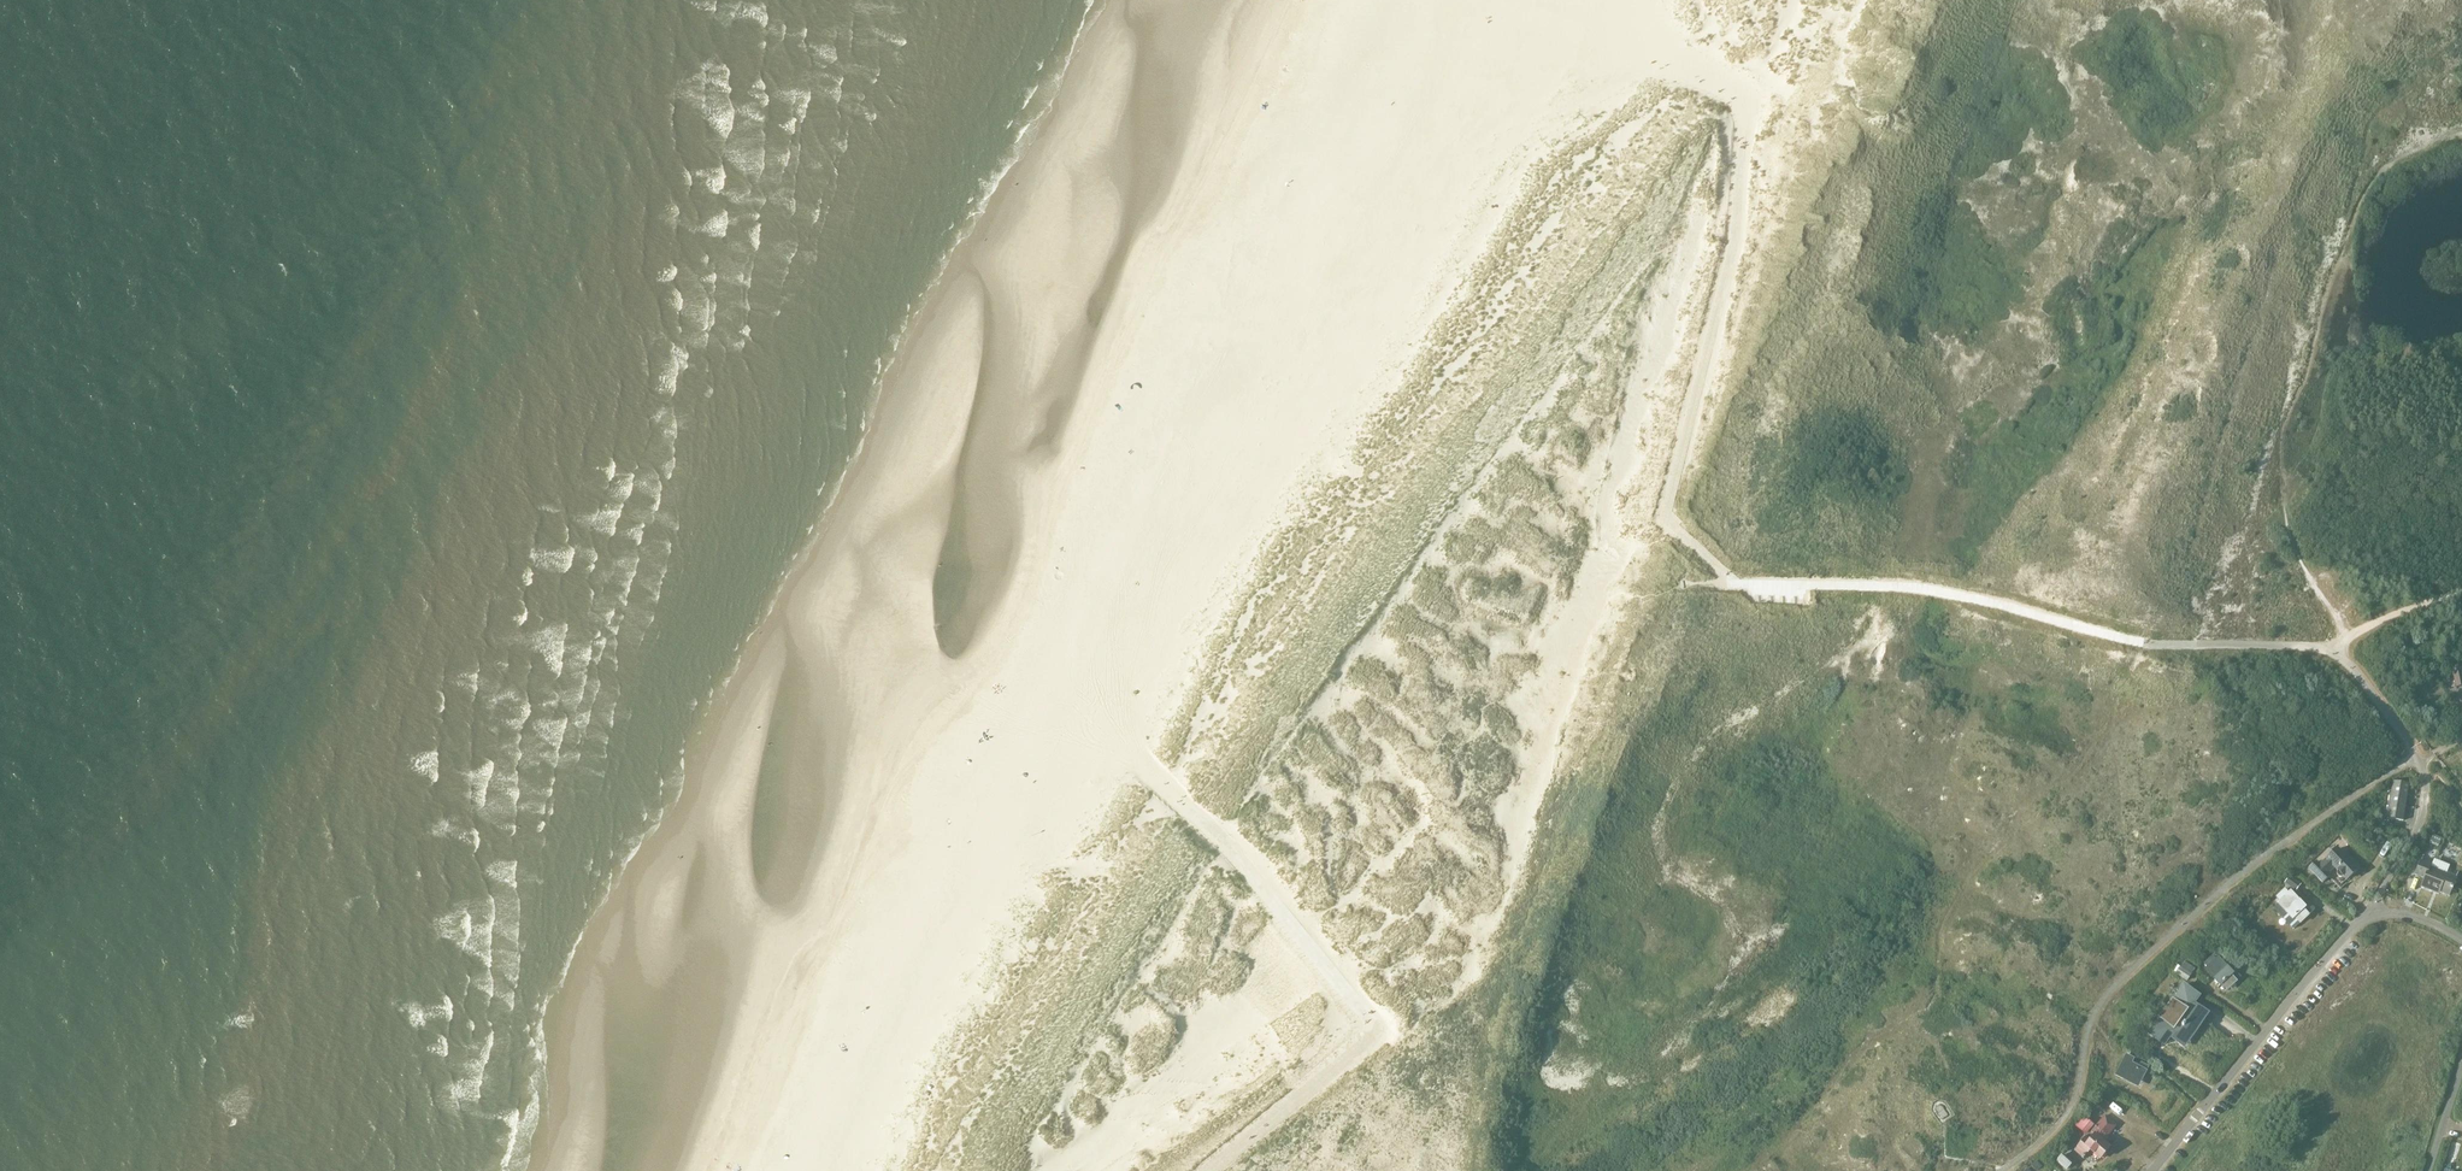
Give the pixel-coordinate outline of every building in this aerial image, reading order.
[(2461,663),(2451,665),(2452,672),(2455,688),(2461,687),(2461,669),(2461,663)] [(2393,781),(2386,818),(2403,821),(2407,794),(2403,793),(2405,783),(2393,781)] [(2338,871),(2337,872),(2337,873),(2336,873),(2336,874),(2336,875),(2337,875),(2339,878),(2341,878),(2342,878),(2344,877),(2346,880),(2357,871),(2337,849),(2320,866),(2316,862),(2309,869),(2322,883),(2329,876),(2327,874),(2334,868),(2338,871)] [(2431,892),(2432,889),(2449,896),(2456,877),(2431,867),(2432,865),(2421,860),(2415,875),(2425,879),(2421,888),(2431,892)] [(2290,875),(2284,883),(2295,892),(2301,885),(2290,875)] [(2306,907),(2290,891),(2288,893),(2284,889),(2275,897),(2279,901),(2277,903),(2292,919),(2294,918),(2300,923),(2313,911),(2307,905),(2306,907)] [(2233,974),(2226,967),(2227,966),(2218,957),(2216,959),(2212,955),(2203,964),(2206,968),(2204,970),(2214,980),(2214,979),(2220,985),(2222,983),(2228,990),(2236,982),(2230,976),(2233,974)] [(2196,969),(2184,961),(2180,966),(2175,973),(2186,982),(2192,975),(2196,969)] [(2154,1027),(2150,1033),(2163,1043),(2168,1036),(2176,1041),(2181,1035),(2188,1040),(2191,1036),(2208,1013),(2193,1002),(2197,996),(2198,995),(2184,985),(2173,1001),(2176,1003),(2163,1020),(2161,1018),(2154,1027)] [(2135,1059),(2127,1054),(2115,1075),(2123,1079),(2126,1073),(2141,1080),(2148,1066),(2141,1063),(2140,1064),(2134,1061),(2135,1059)] [(2109,1104),(2104,1100),(2099,1106),(2104,1110),(2109,1104)] [(2116,1126),(2104,1115),(2087,1136),(2086,1136),(2074,1150),(2084,1157),(2090,1150),(2100,1159),(2110,1148),(2106,1145),(2110,1141),(2106,1137),(2116,1126)] [(2075,1126),(2082,1132),(2084,1134),(2093,1124),(2083,1115),(2075,1126)]
